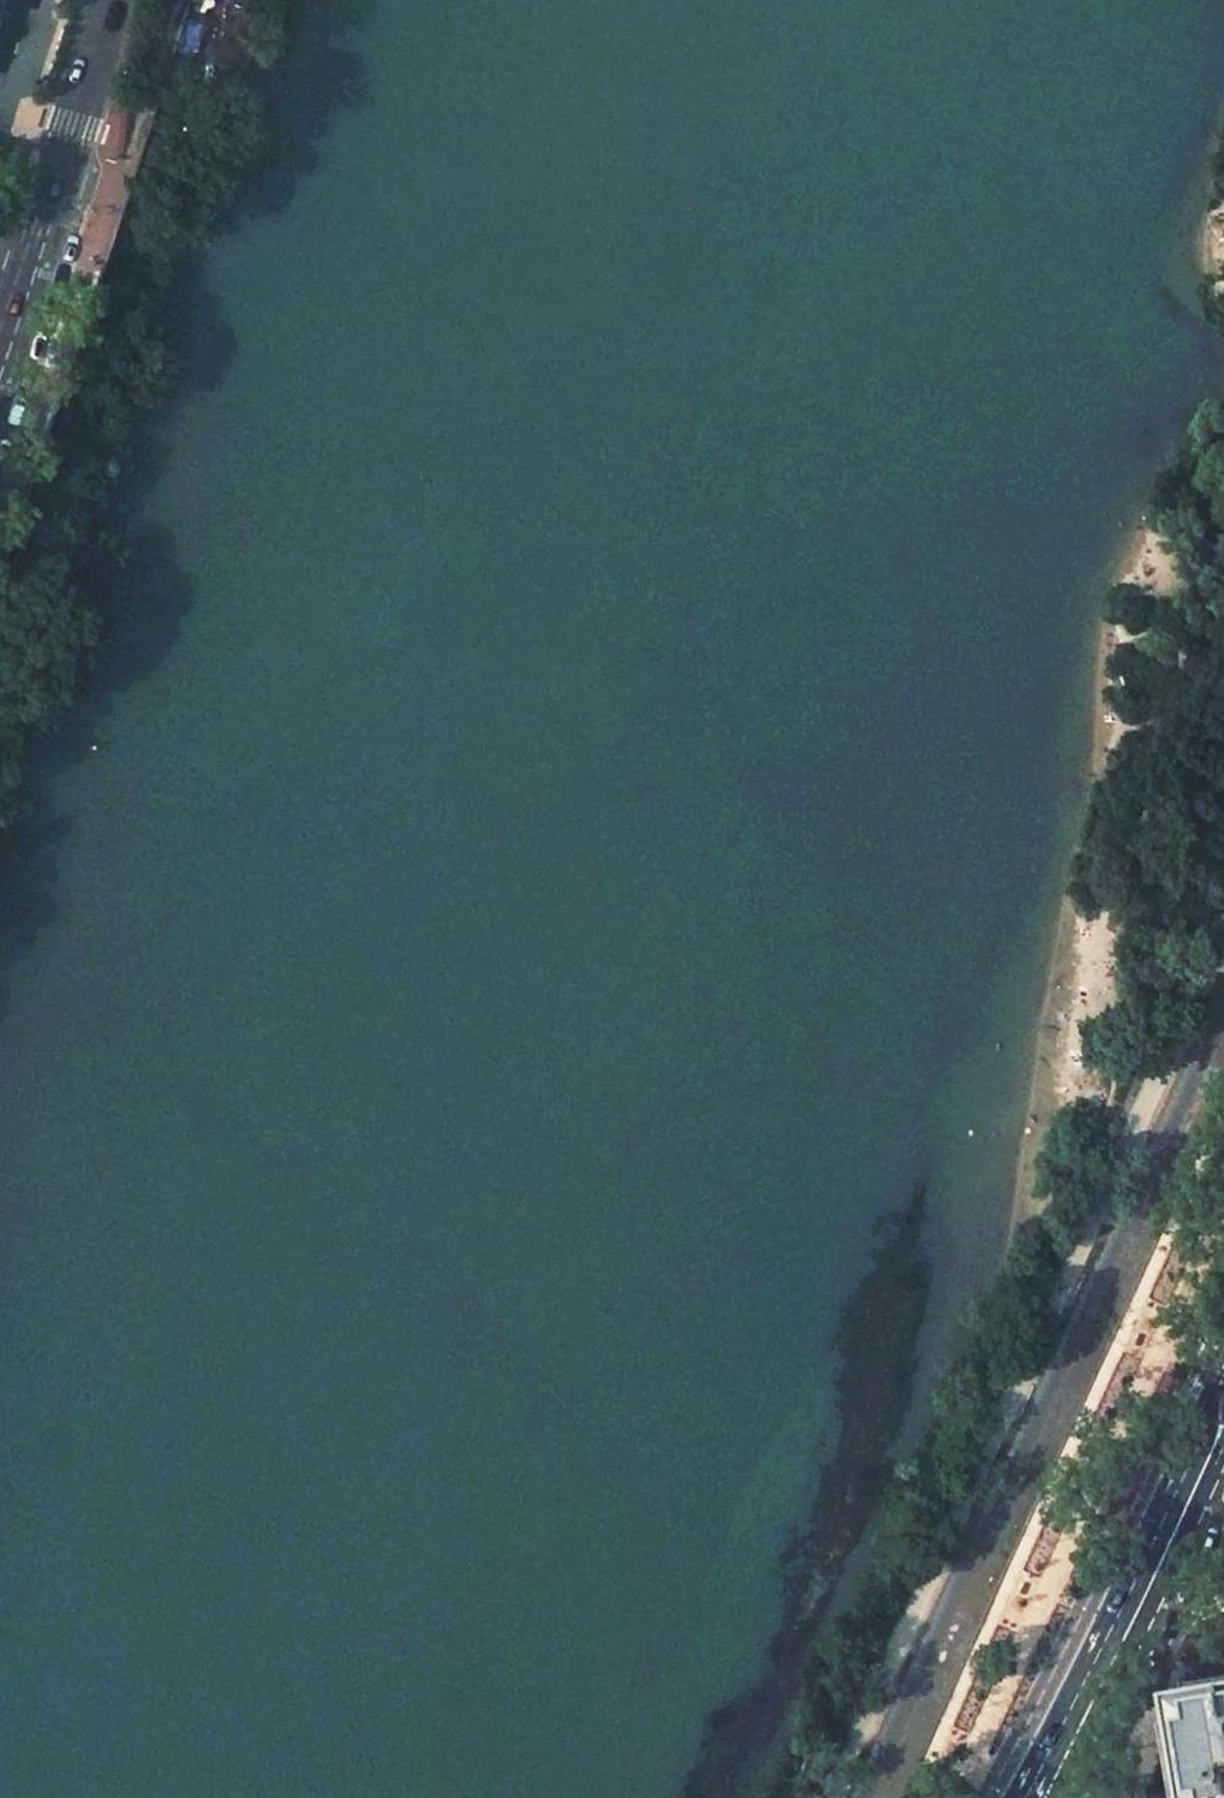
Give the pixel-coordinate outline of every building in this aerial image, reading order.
[(1193,1759),(1197,1781),(1199,1781),(1202,1797),(1223,1797),(1223,1698),(1186,1704),(1196,1758),(1193,1759)]
